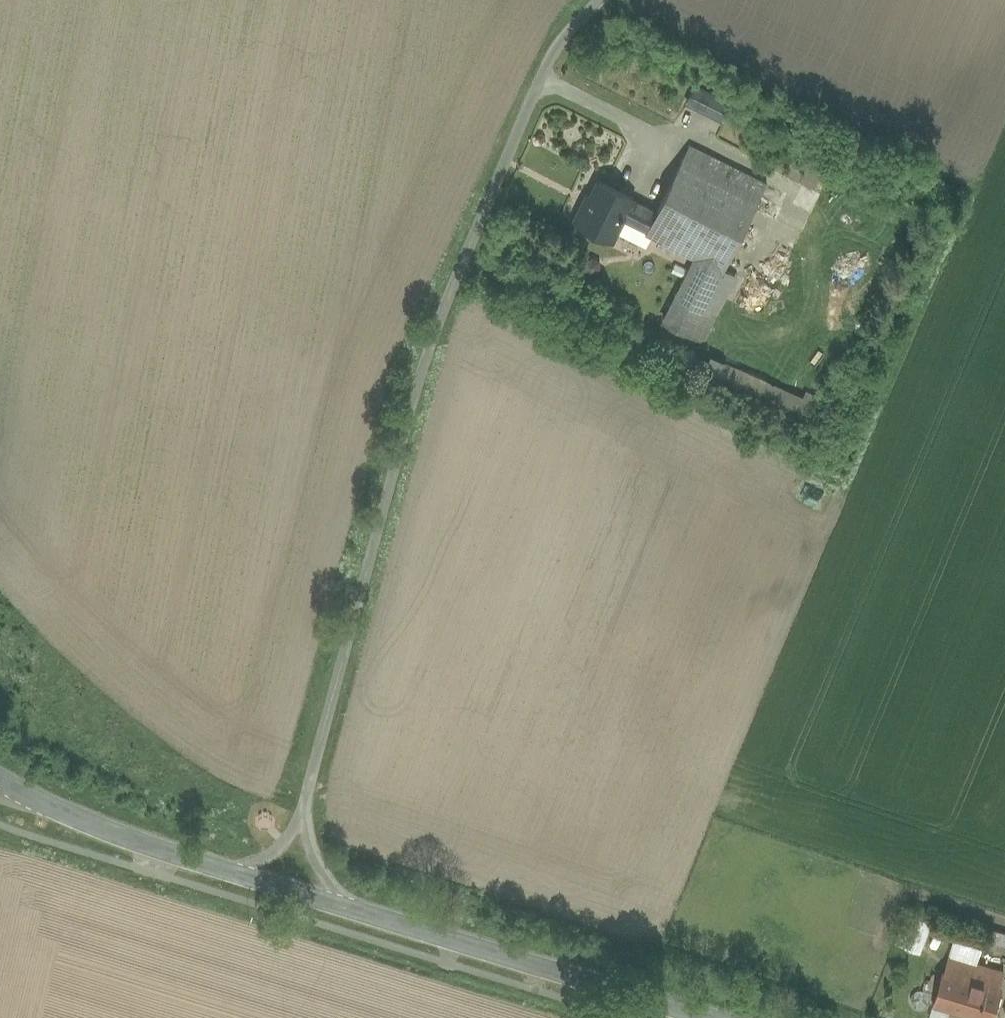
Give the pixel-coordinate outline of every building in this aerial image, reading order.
[(725,118),(733,97),(692,83),(685,104),(725,118)] [(656,312),(700,336),(735,272),(721,264),(765,185),(683,140),(647,205),(590,173),(569,210),(611,233),(621,213),(690,250),(656,312)] [(815,399),(725,358),(718,373),(808,415),(815,399)] [(921,951),(934,922),(916,914),(903,944),(921,951)] [(926,1017),(948,1017),(950,1011),(975,1017),(990,1017),(1001,976),(971,968),(976,950),(946,942),(926,1017)]
